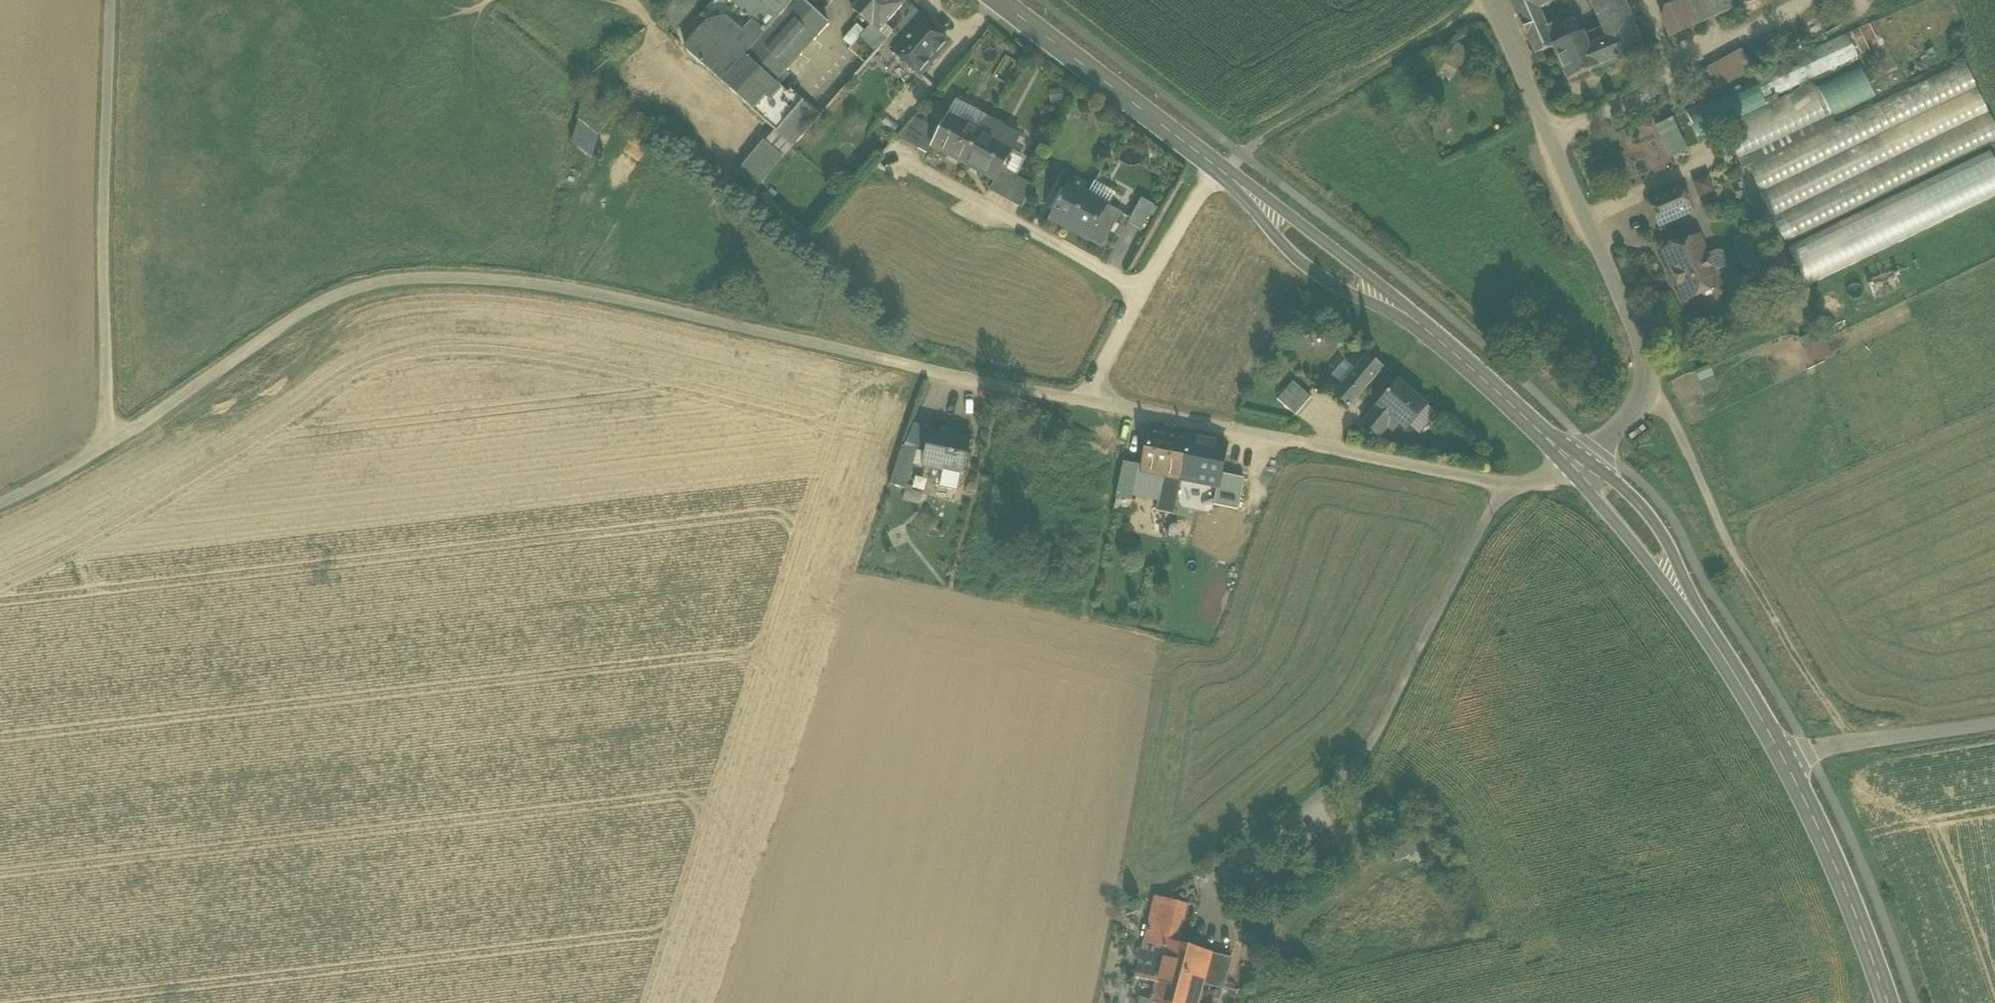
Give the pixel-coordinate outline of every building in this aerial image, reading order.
[(661,15),(675,32),(699,10),(690,0),(677,0),(661,15)] [(801,0),(728,0),(731,3),(712,23),(687,52),(752,111),(777,83),(829,25),(801,0)] [(879,33),(903,6),(897,0),(862,0),(854,10),(871,25),(879,33)] [(1520,22),(1540,14),(1538,10),(1534,0),(1510,0),(1520,22)] [(1538,10),(1557,0),(1534,0),(1538,10)] [(1606,40),(1615,62),(1644,49),(1622,0),(1588,0),(1606,40)] [(1700,26),(1689,0),(1686,0),(1668,7),(1665,28),(1669,39),(1700,26)] [(1700,26),(1745,7),(1742,0),(1689,0),(1700,26)] [(892,34),(902,43),(922,21),(925,18),(915,9),(892,34)] [(1546,28),(1540,14),(1520,22),(1527,39),(1547,30),(1546,28)] [(893,53),(919,76),(948,43),(922,21),(902,43),(893,53)] [(1546,28),(1547,30),(1554,45),(1566,41),(1559,23),(1546,28)] [(851,48),(858,40),(865,32),(857,25),(843,41),(851,48)] [(887,40),(879,33),(871,25),(865,32),(858,40),(875,54),(879,50),(887,40)] [(1552,46),(1554,45),(1547,30),(1527,39),(1534,56),(1553,48),(1552,46)] [(879,50),(888,59),(893,53),(902,43),(892,34),(887,40),(879,50)] [(1567,82),(1597,69),(1588,47),(1582,34),(1566,41),(1554,45),(1552,46),(1553,48),(1567,82)] [(1753,80),(1764,103),(1855,60),(1844,37),(1753,80)] [(1606,40),(1588,47),(1597,69),(1615,62),(1606,40)] [(1707,68),(1708,70),(1718,88),(1719,90),(1753,71),(1742,50),(1707,68)] [(1689,80),(1699,98),(1718,88),(1708,70),(1689,80)] [(775,131),(777,133),(780,129),(780,128),(803,101),(791,90),(788,93),(777,83),(752,111),(775,131)] [(584,90),(578,119),(600,136),(614,113),(584,90)] [(780,129),(796,143),(820,116),(803,101),(780,128),(780,129)] [(980,134),(988,119),(956,102),(948,116),(980,134)] [(933,147),(964,164),(980,134),(948,116),(940,132),(932,147),(933,147)] [(897,137),(917,147),(928,126),(913,118),(897,137)] [(600,136),(578,119),(572,144),(593,159),(600,136)] [(988,119),(980,134),(1012,151),(1020,137),(988,119)] [(1673,119),(1655,127),(1670,159),(1687,151),(1673,119)] [(940,132),(928,126),(917,147),(929,154),(933,147),(932,147),(940,132)] [(775,131),(765,142),(783,159),(796,143),(780,129),(777,133),(775,131)] [(1002,170),(1012,151),(980,134),(964,164),(995,181),(996,181),(1002,170)] [(764,141),(741,167),(761,184),(783,159),(765,142),(764,141)] [(1027,159),(1012,151),(1002,170),(1017,178),(1027,159)] [(1994,199),(1994,153),(1793,240),(1810,279),(1994,199)] [(748,199),(761,184),(741,167),(729,181),(748,199)] [(989,191),(1011,202),(1023,181),(1017,178),(1002,170),(996,181),(995,181),(989,191)] [(1701,195),(1716,189),(1710,176),(1696,182),(1701,195)] [(1034,187),(1023,181),(1011,202),(1022,208),(1034,187)] [(1114,193),(1095,183),(1088,196),(1107,207),(1114,193)] [(1050,220),(1069,231),(1088,196),(1069,186),(1050,220)] [(1659,224),(1660,226),(1687,214),(1691,212),(1680,188),(1649,201),(1659,224)] [(1069,231),(1088,241),(1107,207),(1088,196),(1069,231)] [(1128,224),(1141,231),(1154,206),(1142,200),(1128,224)] [(1121,214),(1107,207),(1088,241),(1102,249),(1121,214)] [(1664,253),(1698,239),(1687,214),(1660,226),(1659,224),(1653,227),(1664,253)] [(1679,286),(1685,301),(1699,295),(1705,298),(1712,295),(1714,288),(1719,286),(1715,277),(1706,257),(1698,239),(1664,253),(1673,275),(1672,275),(1677,287),(1679,286)] [(1716,253),(1706,257),(1715,277),(1725,273),(1728,268),(1722,253),(1716,253)] [(1335,395),(1350,408),(1383,369),(1368,356),(1335,395)] [(1312,398),(1293,382),(1278,400),(1296,416),(1312,398)] [(1398,382),(1377,407),(1394,421),(1406,431),(1427,406),(1398,382)] [(1380,438),(1394,421),(1377,407),(1363,423),(1380,438)] [(1181,480),(1202,484),(1210,441),(1151,429),(1144,466),(1143,473),(1164,477),(1181,480)] [(963,475),(971,439),(969,438),(968,439),(933,432),(934,431),(931,430),(923,468),(943,472),(943,469),(961,473),(961,475),(963,475)] [(1202,484),(1216,487),(1218,487),(1221,474),(1227,444),(1210,441),(1202,484)] [(890,485),(906,490),(918,452),(903,448),(890,485)] [(1116,497),(1132,500),(1133,495),(1139,466),(1123,462),(1116,497)] [(1156,512),(1173,515),(1181,480),(1164,477),(1143,473),(1144,466),(1139,466),(1133,495),(1159,500),(1156,512)] [(943,469),(943,472),(941,481),(959,485),(961,475),(961,473),(943,469)] [(1244,479),(1221,474),(1218,487),(1216,487),(1212,505),(1238,511),(1244,479)] [(1154,902),(1177,908),(1178,903),(1155,897),(1154,902)] [(1136,978),(1156,983),(1167,942),(1177,945),(1179,936),(1171,934),(1178,908),(1177,908),(1154,902),(1136,978)] [(1189,905),(1178,903),(1177,908),(1178,908),(1171,934),(1179,936),(1177,945),(1179,946),(1189,905)] [(1177,945),(1167,942),(1156,983),(1151,1001),(1151,1002),(1153,1002),(1156,1002),(1197,1002),(1202,983),(1204,977),(1211,953),(1179,946),(1177,945)] [(1204,977),(1225,983),(1232,959),(1211,953),(1204,977)] [(1204,977),(1202,983),(1223,989),(1225,983),(1204,977)]
